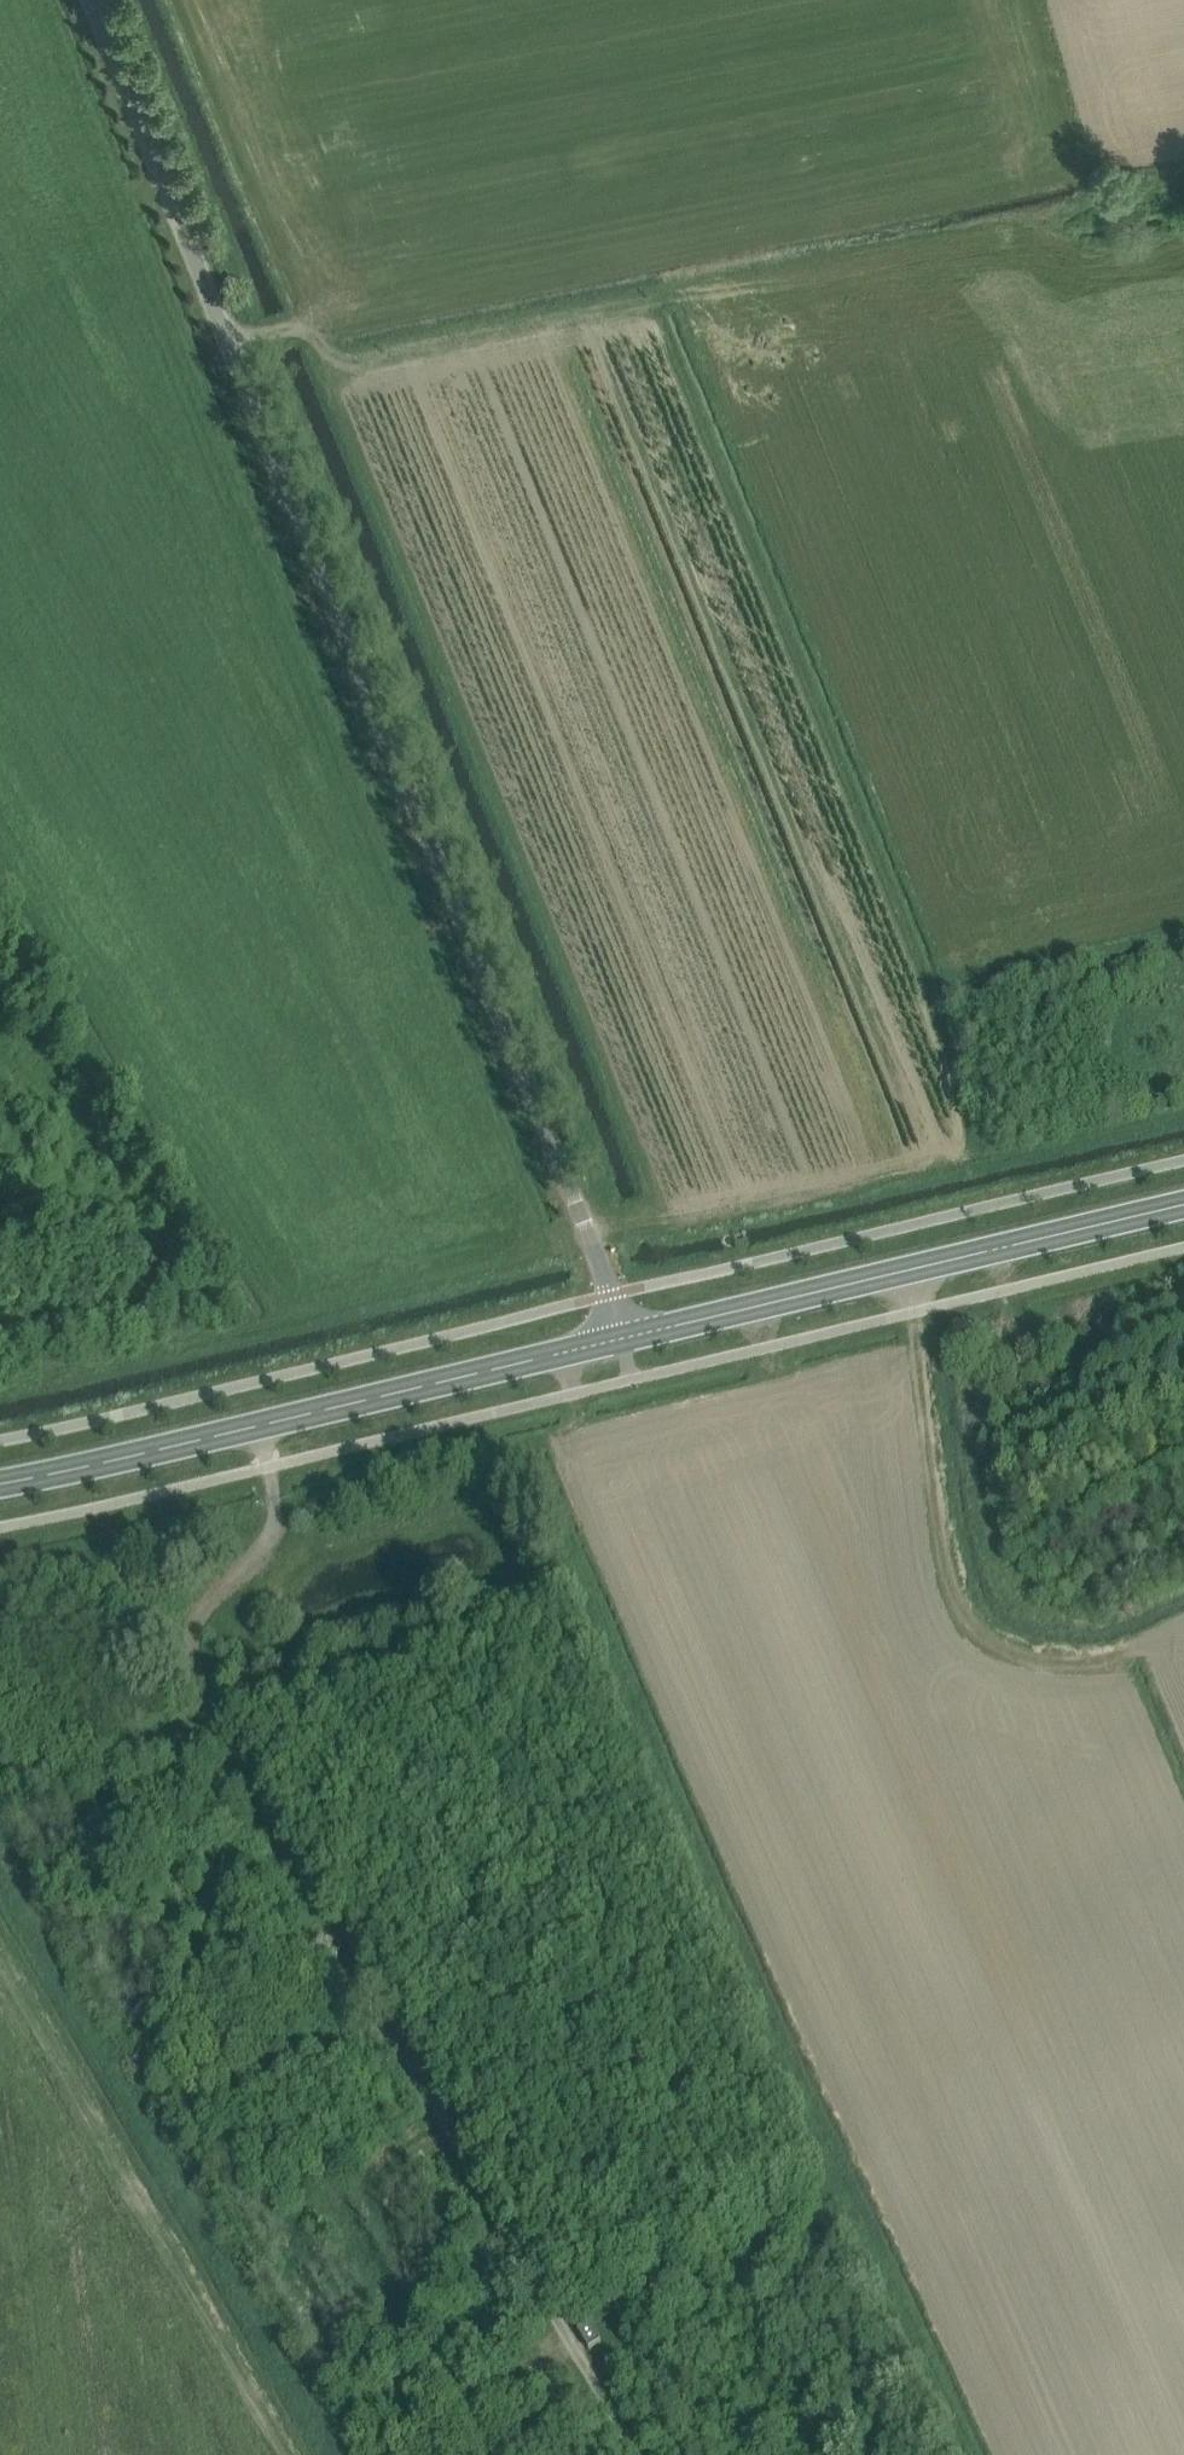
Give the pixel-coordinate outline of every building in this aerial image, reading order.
[(589,2323),(578,2330),(589,2348),(600,2342),(589,2323)]
